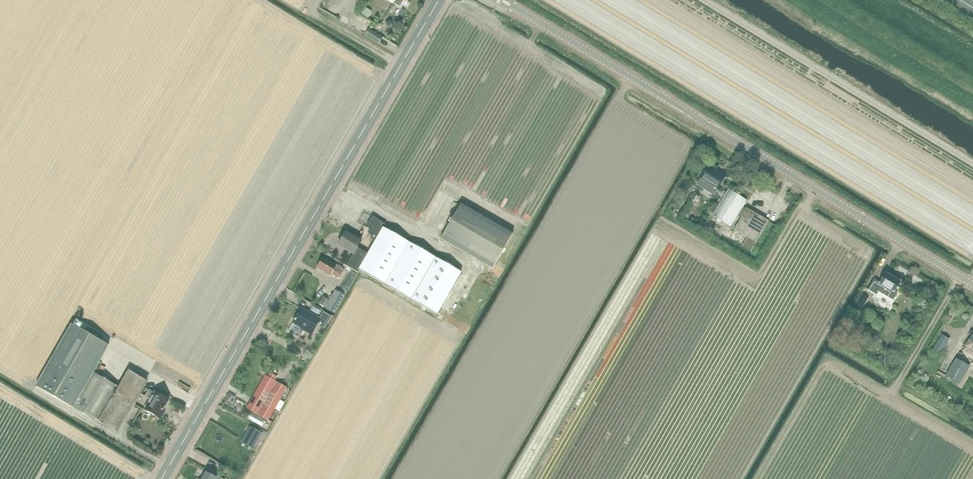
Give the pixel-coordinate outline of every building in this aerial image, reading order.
[(365,8),(362,14),(369,18),(372,12),(365,8)] [(379,44),(383,38),(369,29),(365,36),(379,44)] [(710,163),(697,185),(714,195),(725,176),(716,170),(717,168),(710,163)] [(722,200),(713,215),(730,227),(743,206),(747,201),(729,190),(722,200)] [(493,269),(513,234),(461,204),(441,239),(493,269)] [(746,208),(734,230),(747,238),(742,247),(751,252),(756,243),(769,221),(746,208)] [(461,272),(384,228),(386,224),(378,220),(378,219),(372,216),(367,225),(366,227),(369,229),(368,232),(369,235),(370,235),(372,240),(374,242),(368,254),(359,248),(362,242),(346,233),(338,245),(353,254),(346,266),(358,273),(360,270),(437,315),(461,272)] [(322,257),(317,268),(331,276),(332,275),(339,279),(343,272),(341,271),(343,268),(336,264),(336,265),(322,257)] [(897,293),(894,292),(900,282),(885,273),(879,283),(874,280),(868,290),(875,294),(877,291),(893,301),(897,293)] [(336,290),(325,307),(335,313),(345,295),(336,290)] [(860,312),(868,297),(863,294),(858,303),(854,309),(860,312)] [(324,307),(329,300),(324,297),(319,304),(324,307)] [(301,309),(293,323),(305,330),(305,331),(312,335),(319,324),(326,329),(329,323),(322,319),(321,320),(301,309)] [(320,318),(322,319),(329,323),(333,317),(324,312),(320,318)] [(118,387),(94,373),(109,346),(71,324),(36,387),(95,421),(96,419),(99,421),(118,433),(147,382),(128,371),(118,387)] [(965,347),(972,352),(972,333),(965,347)] [(940,355),(950,340),(942,335),(932,350),(940,355)] [(132,339),(130,344),(141,347),(143,343),(132,339)] [(970,366),(956,358),(946,376),(959,384),(970,366)] [(247,408),(246,408),(268,421),(286,388),(275,382),(277,377),(270,373),(267,377),(265,376),(262,382),(258,387),(247,408)] [(162,411),(169,399),(155,391),(154,393),(149,390),(144,398),(150,401),(144,410),(160,420),(164,413),(162,411)] [(250,426),(241,442),(254,449),(263,433),(250,426)]
